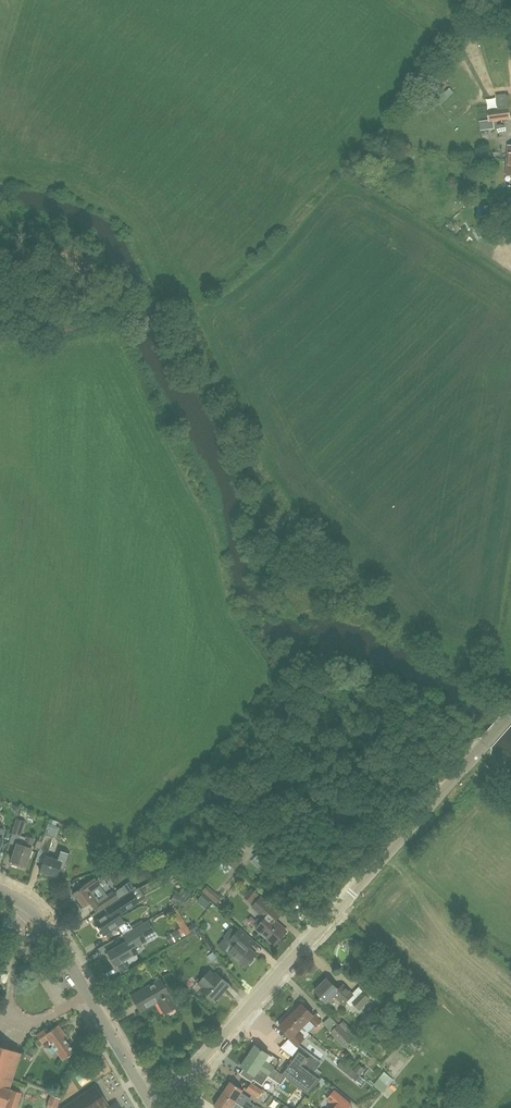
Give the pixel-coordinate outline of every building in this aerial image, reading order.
[(479,121),(480,131),(494,129),(493,121),(510,118),(508,100),(497,101),(498,109),(487,111),(488,120),(479,121)] [(16,818),(11,833),(20,836),(25,821),(16,818)] [(48,823),(44,834),(39,851),(47,854),(53,837),(56,838),(60,828),(54,826),(55,821),(49,819),(48,824),(48,823)] [(16,844),(14,852),(11,861),(12,862),(12,864),(18,866),(18,864),(26,866),(29,856),(31,857),(33,851),(31,851),(31,849),(30,849),(33,839),(27,837),(24,847),(16,844)] [(225,860),(233,867),(233,868),(242,858),(232,849),(223,858),(225,860)] [(55,860),(45,856),(40,871),(56,877),(58,871),(64,873),(70,855),(58,850),(55,860)] [(99,901),(97,898),(91,890),(98,884),(94,878),(73,893),(83,907),(89,903),(96,913),(106,907),(117,899),(113,892),(99,901)] [(202,891),(217,902),(221,896),(206,885),(202,891)] [(252,888),(244,898),(252,904),(260,894),(252,888)] [(131,892),(105,909),(107,913),(104,915),(105,917),(95,924),(103,936),(115,928),(121,924),(120,922),(117,917),(138,903),(131,892)] [(211,903),(202,895),(197,901),(206,909),(211,903)] [(287,931),(276,922),(282,915),(261,896),(251,907),(261,916),(253,925),(275,945),(287,931)] [(185,936),(191,933),(178,913),(175,907),(169,910),(172,915),(183,933),(181,935),(182,937),(185,936)] [(154,931),(148,921),(122,935),(126,941),(107,952),(108,954),(106,955),(112,966),(114,965),(115,966),(117,965),(121,972),(130,967),(126,960),(137,953),(133,946),(138,943),(139,946),(146,942),(144,937),(154,931)] [(256,941),(252,938),(241,928),(237,933),(229,942),(235,946),(229,953),(245,967),(257,954),(250,948),(256,941)] [(217,958),(213,952),(207,956),(211,962),(217,958)] [(215,1002),(219,997),(230,985),(216,973),(215,975),(210,971),(201,981),(206,985),(202,990),(215,1002)] [(343,985),(338,989),(328,979),(315,991),(327,1003),(335,995),(344,1004),(347,1001),(351,1005),(353,1003),(360,1009),(370,998),(359,988),(353,994),(343,985)] [(174,1007),(159,981),(132,996),(140,1011),(157,1001),(164,1012),(174,1007)] [(302,1004),(297,1010),(295,1008),(289,1014),(302,1027),(310,1020),(317,1026),(322,1022),(315,1015),(314,1015),(302,1004)] [(289,1014),(284,1019),(286,1021),(280,1027),(291,1038),(290,1039),(297,1046),(305,1039),(298,1032),(302,1027),(289,1014)] [(354,1039),(340,1025),(339,1025),(339,1024),(330,1032),(346,1048),(354,1039)] [(46,1034),(43,1030),(36,1035),(41,1043),(47,1039),(62,1060),(73,1052),(63,1037),(65,1035),(58,1025),(46,1034)] [(1,1107),(16,1107),(21,1093),(8,1089),(19,1053),(5,1048),(7,1043),(0,1041),(0,1107),(1,1107)] [(280,1073),(276,1069),(274,1068),(265,1061),(270,1055),(256,1045),(249,1056),(274,1073),(276,1070),(280,1073)] [(300,1046),(294,1054),(315,1071),(322,1062),(300,1046)] [(34,1054),(26,1050),(22,1056),(30,1061),(34,1054)] [(308,1095),(309,1094),(322,1078),(314,1072),(315,1071),(294,1054),(293,1056),(280,1073),(284,1076),(308,1095)] [(276,1070),(274,1073),(249,1056),(241,1066),(255,1076),(256,1076),(261,1080),(266,1073),(269,1076),(269,1075),(270,1076),(269,1078),(274,1082),(278,1085),(284,1076),(280,1073),(276,1070)] [(355,1081),(360,1075),(354,1070),(341,1060),(337,1066),(355,1081)] [(402,1068),(385,1089),(397,1098),(400,1095),(402,1092),(406,1095),(411,1088),(419,1094),(429,1081),(421,1074),(417,1079),(402,1068)] [(240,1096),(244,1090),(231,1082),(223,1094),(244,1107),(253,1107),(254,1105),(240,1096)] [(258,1097),(263,1090),(252,1083),(247,1090),(258,1097)] [(104,1106),(107,1104),(95,1086),(92,1089),(64,1107),(106,1107),(104,1106)] [(347,1093),(356,1100),(361,1092),(352,1086),(347,1093)] [(28,1091),(23,1107),(36,1107),(40,1096),(28,1091)] [(341,1107),(346,1101),(334,1092),(328,1100),(337,1107),(336,1107),(343,1107),(341,1107)] [(223,1094),(214,1107),(217,1107),(244,1107),(223,1094)] [(51,1095),(46,1104),(55,1107),(56,1107),(60,1099),(51,1095)] [(453,1098),(440,1107),(460,1107),(453,1098)]
